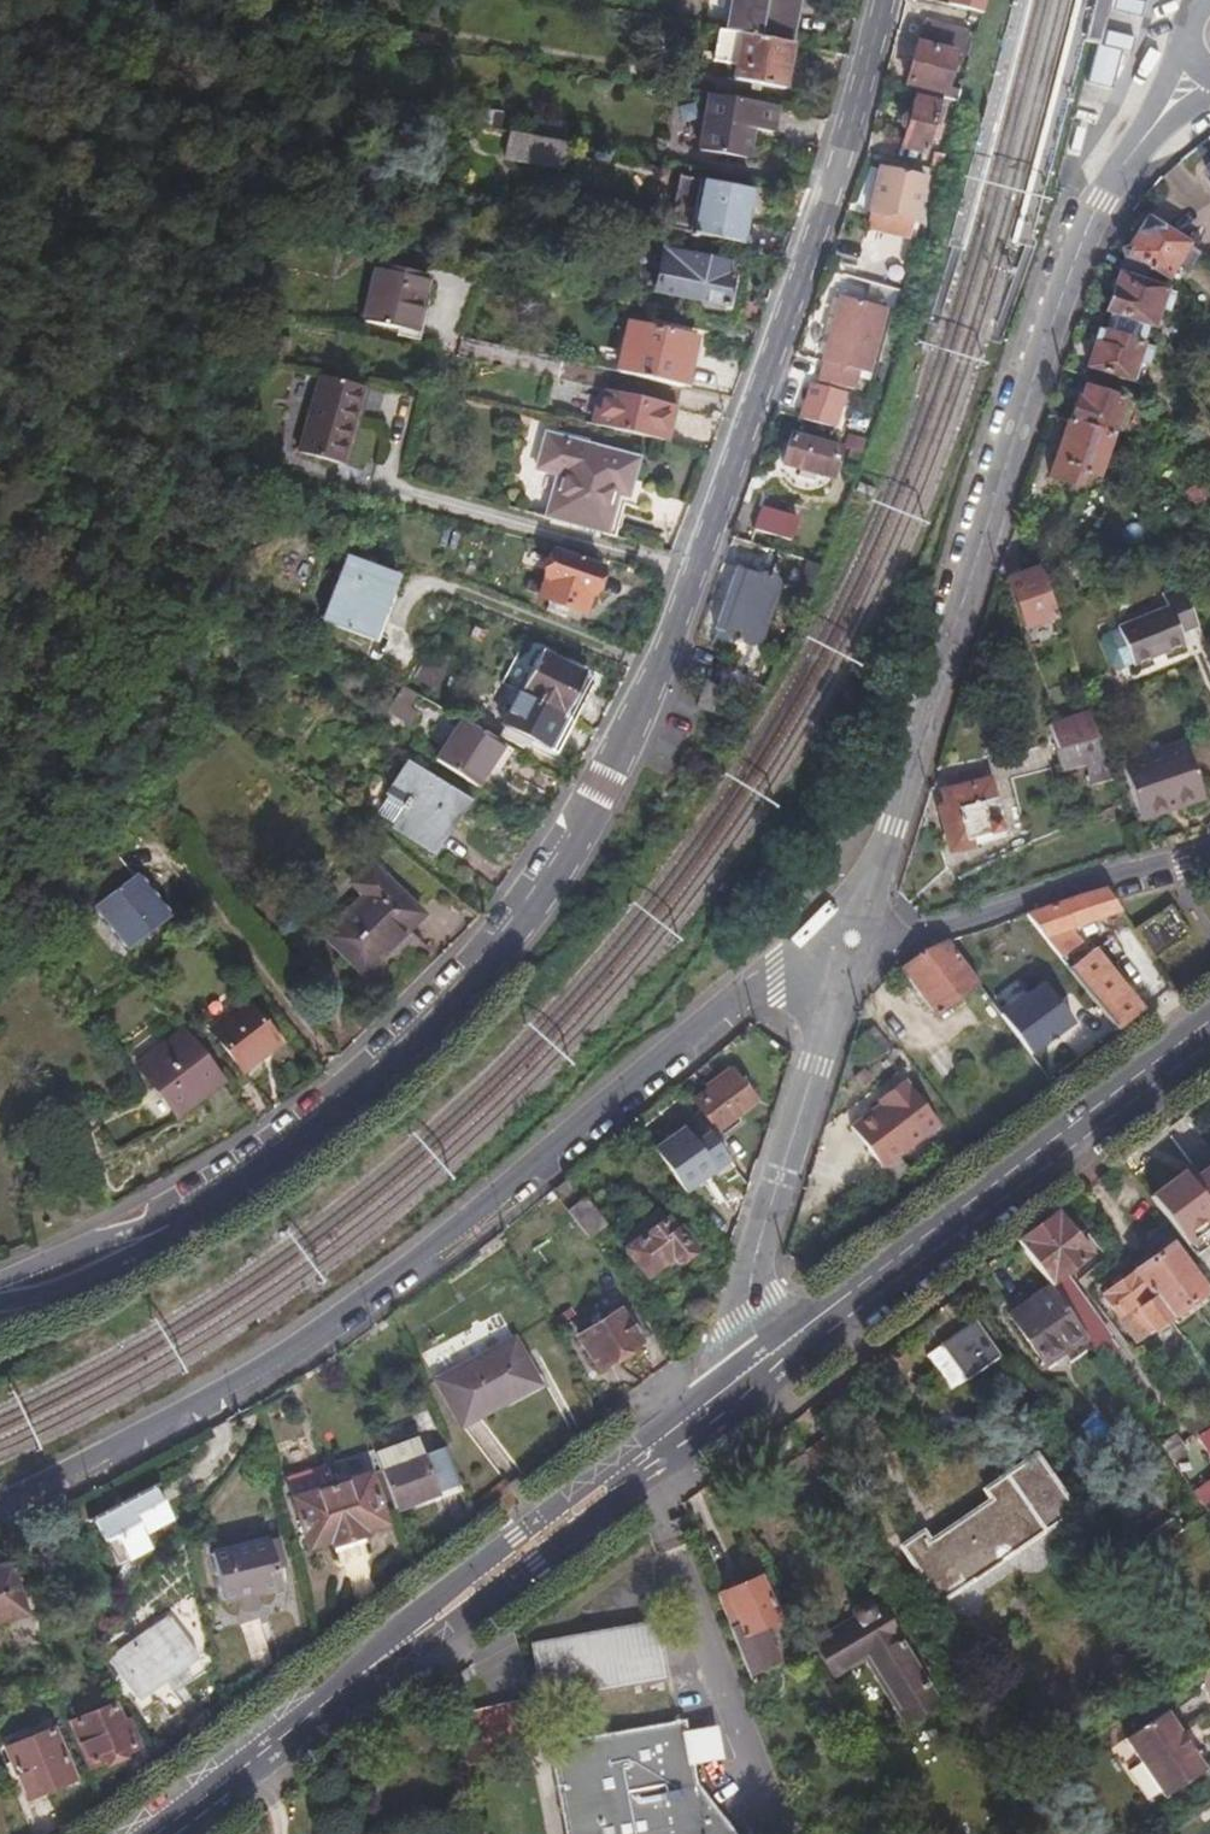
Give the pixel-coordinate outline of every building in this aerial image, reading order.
[(727,37),(743,40),(791,50),(800,0),(734,0),(727,37)] [(1111,0),(1094,0),(1086,35),(1102,39),(1111,0)] [(1143,0),(1111,0),(1109,9),(1141,16),(1145,0),(1143,0)] [(925,17),(906,87),(959,98),(962,87),(946,84),(955,51),(962,54),(968,29),(925,17)] [(1137,30),(1106,23),(1102,39),(1134,46),(1137,30)] [(1120,44),(1097,39),(1088,80),(1111,85),(1116,66),(1120,44)] [(783,94),(791,50),(743,40),(735,85),(783,94)] [(938,101),(916,96),(904,143),(926,148),(938,101)] [(778,112),(708,98),(699,150),(742,159),(748,132),(773,137),(778,112)] [(476,121),(502,127),(504,113),(479,108),(476,121)] [(533,116),(531,133),(568,137),(570,121),(533,116)] [(509,132),(502,161),(562,174),(567,145),(509,132)] [(924,178),(877,171),(871,214),(918,221),(924,178)] [(783,261),(793,233),(749,216),(754,191),(680,174),(668,227),(741,244),(740,252),(783,261)] [(1139,233),(1146,221),(1140,217),(1133,229),(1139,233)] [(1168,290),(1171,294),(1194,254),(1185,246),(1146,221),(1139,233),(1127,256),(1128,257),(1122,275),(1168,290)] [(729,306),(727,319),(737,321),(746,279),(730,275),(733,261),(669,248),(661,286),(701,295),(700,300),(729,306)] [(422,269),(371,257),(358,314),(409,325),(422,269)] [(749,265),(733,261),(730,275),(746,279),(749,265)] [(1142,344),(1147,346),(1154,325),(1157,324),(1168,290),(1122,275),(1110,312),(1117,315),(1111,333),(1142,344)] [(698,336),(639,321),(627,371),(685,385),(698,336)] [(799,347),(812,352),(819,334),(806,330),(799,347)] [(1089,366),(1131,380),(1142,344),(1111,333),(1100,330),(1089,366)] [(1142,384),(1152,347),(1147,346),(1142,344),(1131,380),(1142,384)] [(843,391),(791,378),(781,411),(833,424),(843,391)] [(340,465),(361,390),(321,380),(299,453),(340,465)] [(603,387),(596,420),(667,435),(674,404),(603,387)] [(1071,425),(1112,439),(1125,401),(1089,388),(1084,402),(1078,401),(1071,425)] [(368,392),(361,390),(340,465),(347,467),(368,392)] [(1100,478),(1112,439),(1071,425),(1054,479),(1081,489),(1087,474),(1100,478)] [(621,472),(634,476),(640,457),(551,430),(540,466),(560,472),(549,511),(605,528),(617,486),(621,472)] [(844,446),(796,435),(788,462),(837,473),(844,446)] [(630,490),(634,476),(621,472),(617,486),(630,490)] [(1203,479),(1195,484),(1205,500),(1209,496),(1209,489),(1203,479)] [(1205,500),(1195,484),(1185,492),(1195,507),(1205,500)] [(799,520),(762,510),(756,532),(792,542),(799,520)] [(604,571),(561,554),(544,597),(587,615),(604,571)] [(397,576),(349,555),(323,616),(371,637),(397,576)] [(1054,619),(1055,619),(1039,569),(1009,579),(1025,629),(1054,619)] [(752,585),(732,577),(711,634),(732,642),(737,650),(742,653),(747,653),(751,651),(756,647),(777,593),(775,587),(772,583),(768,580),(763,579),(759,580),(752,585)] [(1197,623),(1180,588),(1162,596),(1167,607),(1118,629),(1134,664),(1136,669),(1186,647),(1179,631),(1197,623)] [(1134,664),(1118,629),(1103,635),(1099,642),(1110,669),(1117,672),(1134,664)] [(588,676),(533,649),(496,722),(551,750),(588,676)] [(406,726),(416,712),(409,708),(416,697),(401,688),(386,713),(406,726)] [(1087,714),(1048,726),(1057,753),(1079,747),(1096,741),(1087,714)] [(458,721),(432,761),(479,789),(506,748),(458,721)] [(1096,741),(1079,747),(1091,784),(1109,779),(1096,741)] [(1201,796),(1184,746),(1120,768),(1137,817),(1201,796)] [(458,793),(396,755),(376,787),(393,799),(383,816),(420,841),(440,811),(445,814),(458,793)] [(1001,836),(989,784),(942,794),(945,806),(939,807),(949,852),(973,847),(972,842),(1001,836)] [(1102,826),(1123,822),(1118,806),(1097,812),(1102,826)] [(111,850),(81,893),(124,951),(168,917),(135,874),(132,876),(111,850)] [(412,916),(362,868),(346,884),(361,899),(320,940),(358,978),(393,942),(390,939),(412,916)] [(1116,899),(1109,887),(1027,914),(1062,962),(1088,952),(1072,929),(1123,910),(1120,904),(1116,899)] [(1169,908),(1136,929),(1156,958),(1187,935),(1175,917),(1169,908)] [(1012,1007),(960,942),(957,937),(945,940),(980,986),(1002,1015),(1012,1007)] [(980,986),(945,940),(925,947),(899,970),(938,1019),(980,986)] [(1116,1031),(1143,1010),(1097,952),(1071,972),(1116,1031)] [(1013,1006),(1012,1007),(1002,1015),(1036,1058),(1049,1049),(1054,1055),(1078,1038),(1073,1030),(1089,1018),(1068,989),(1025,1020),(1013,1006)] [(242,1001),(206,1029),(239,1072),(275,1044),(242,1001)] [(219,1079),(181,1027),(134,1064),(172,1115),(219,1079)] [(752,1100),(731,1070),(692,1099),(713,1129),(752,1100)] [(905,1080),(848,1123),(882,1168),(942,1124),(905,1080)] [(258,1095),(241,1109),(245,1114),(263,1101),(258,1095)] [(710,1128),(695,1138),(685,1123),(653,1145),(685,1193),(733,1161),(710,1128)] [(1185,1244),(1209,1227),(1209,1161),(1189,1175),(1184,1167),(1149,1191),(1185,1244)] [(565,1209),(584,1235),(601,1223),(581,1196),(565,1209)] [(1090,1253),(1055,1209),(1016,1239),(1049,1285),(1082,1333),(1092,1347),(1105,1337),(1060,1275),(1090,1253)] [(662,1212),(616,1246),(636,1273),(664,1253),(671,1263),(690,1250),(662,1212)] [(1170,1244),(1104,1293),(1138,1339),(1203,1290),(1170,1244)] [(1082,1333),(1049,1285),(1028,1299),(1023,1292),(1008,1302),(1013,1309),(1010,1312),(1043,1359),(1082,1333)] [(656,1342),(639,1307),(581,1337),(598,1370),(656,1342)] [(1000,1351),(974,1314),(937,1340),(938,1341),(963,1375),(964,1376),(1000,1351)] [(538,1386),(514,1341),(435,1382),(460,1428),(538,1386)] [(963,1375),(938,1341),(925,1351),(949,1385),(963,1375)] [(1209,1417),(1209,1403),(1200,1409),(1197,1405),(1185,1412),(1197,1426),(1209,1417)] [(392,1511),(459,1488),(429,1412),(374,1434),(384,1458),(374,1461),(392,1511)] [(1169,1424),(1153,1434),(1165,1451),(1180,1441),(1169,1424)] [(1197,1438),(1209,1457),(1209,1428),(1197,1438)] [(365,1437),(374,1461),(384,1458),(374,1434),(365,1437)] [(921,1529),(898,1543),(935,1599),(1069,1512),(1032,1457),(982,1489),(988,1498),(926,1538),(921,1529)] [(327,1479),(324,1470),(288,1480),(310,1548),(333,1539),(335,1547),(347,1543),(330,1488),(327,1479)] [(333,1477),(327,1479),(330,1488),(338,1485),(337,1481),(333,1477)] [(330,1488),(347,1543),(361,1539),(358,1531),(382,1524),(366,1477),(338,1485),(330,1488)] [(1193,1491),(1208,1512),(1209,1510),(1209,1479),(1193,1491)] [(169,1528),(151,1493),(89,1525),(100,1546),(109,1541),(123,1569),(148,1557),(141,1542),(169,1528)] [(1153,1552),(1182,1531),(1172,1517),(1144,1538),(1153,1552)] [(266,1540),(208,1555),(220,1601),(278,1586),(266,1540)] [(8,1562),(0,1564),(0,1620),(21,1614),(8,1562)] [(726,1630),(745,1676),(775,1661),(756,1625),(772,1617),(750,1577),(721,1592),(736,1624),(726,1630)] [(851,1615),(816,1637),(850,1693),(880,1675),(920,1738),(953,1718),(878,1599),(866,1606),(864,1606),(862,1606),(860,1606),(857,1606),(855,1608),(854,1609),(853,1611),(852,1612),(851,1614),(851,1615)] [(195,1655),(168,1618),(107,1663),(136,1701),(195,1655)] [(651,1621),(528,1644),(539,1700),(662,1677),(651,1621)] [(542,1741),(530,1692),(522,1694),(501,1700),(512,1749),(534,1743),(542,1741)] [(484,1756),(471,1707),(453,1712),(465,1760),(484,1756)] [(89,1768),(136,1747),(126,1724),(122,1725),(114,1708),(72,1725),(89,1768)] [(1155,1712),(1114,1741),(1153,1796),(1193,1768),(1155,1712)] [(693,1781),(682,1717),(545,1741),(562,1833),(734,1833),(693,1781)] [(719,1757),(713,1723),(684,1728),(690,1762),(719,1757)] [(1201,1757),(1209,1750),(1209,1741),(1195,1723),(1182,1733),(1201,1757)] [(72,1777),(50,1728),(3,1749),(26,1798),(72,1777)]
